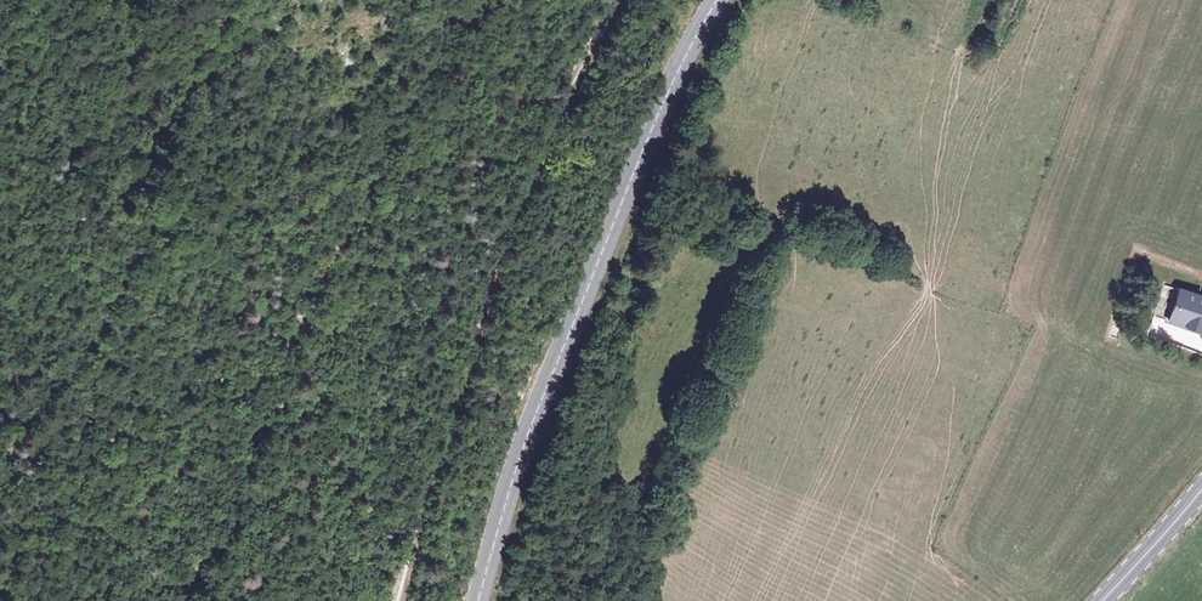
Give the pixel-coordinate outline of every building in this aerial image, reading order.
[(1201,332),(1201,298),(1180,290),(1169,320),(1201,332)]
